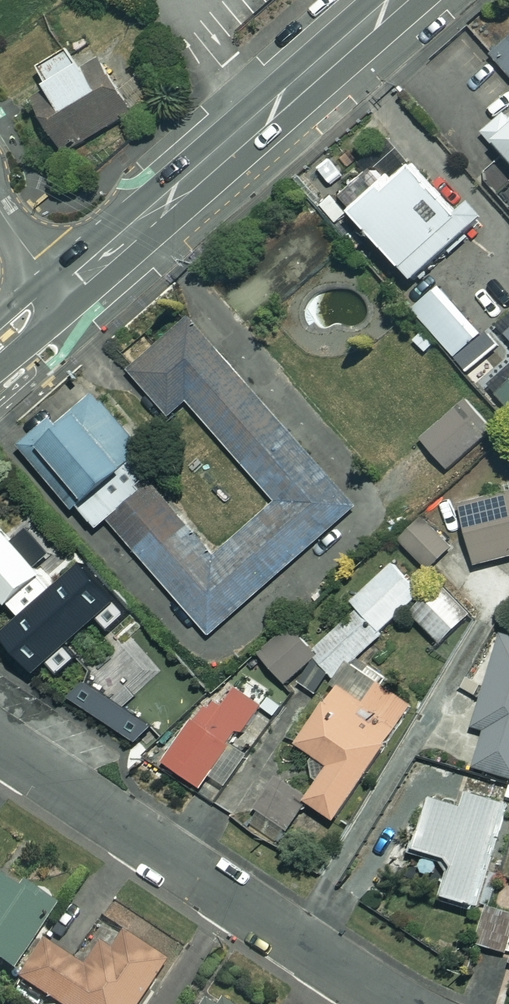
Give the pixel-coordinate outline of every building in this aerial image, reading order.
[(83,71),(71,52),(41,70),(52,90),(33,101),(65,157),(136,114),(144,124),(176,96),(153,69),(123,93),(102,60),(83,71)] [(501,65),(508,75),(508,58),(501,65)] [(498,153),(508,166),(508,144),(498,153)] [(480,235),(418,166),(359,220),(422,289),(480,235)] [(487,339),(447,291),(419,314),(459,362),(487,339)] [(159,488),(112,531),(214,644),(364,509),(196,323),(135,378),(176,423),(191,410),(278,507),(222,557),(159,488)] [(151,456),(97,396),(30,456),(84,516),(151,456)] [(491,425),(472,403),(426,442),(445,464),(491,425)] [(465,508),(482,568),(508,561),(508,495),(465,508)] [(1,507),(0,508),(0,591),(18,612),(0,628),(0,636),(49,692),(144,608),(93,550),(62,577),(1,507)] [(459,555),(435,522),(405,543),(428,577),(459,555)] [(330,644),(318,655),(324,661),(321,665),(337,682),(426,597),(399,568),(359,607),(364,612),(342,633),(334,624),(322,635),(330,644)] [(469,626),(441,597),(418,620),(446,648),(469,626)] [(290,627),(262,654),(294,688),(323,660),(290,627)] [(506,639),(478,732),(489,735),(479,770),(508,779),(508,640),(506,639)] [(335,683),(319,667),(301,685),(317,701),(335,683)] [(385,690),(392,679),(374,667),(367,678),(356,671),(304,750),(317,758),(315,775),(324,791),(313,807),(343,826),(418,711),(385,690)] [(174,715),(107,672),(72,703),(149,753),(174,715)] [(268,711),(241,691),(227,710),(215,701),(168,766),(204,792),(238,744),(242,746),(268,711)] [(312,804),(279,785),(252,832),(285,851),(312,804)] [(505,809),(468,799),(464,813),(431,803),(415,858),(455,869),(445,905),(475,914),(505,809)] [(0,876),(0,962),(17,974),(61,912),(33,892),(30,897),(0,876)] [(485,911),(476,949),(508,957),(508,917),(485,911)] [(128,935),(115,955),(104,948),(88,972),(48,946),(24,982),(57,1003),(145,1003),(172,964),(128,935)] [(216,995),(210,1003),(230,1003),(216,995)]
